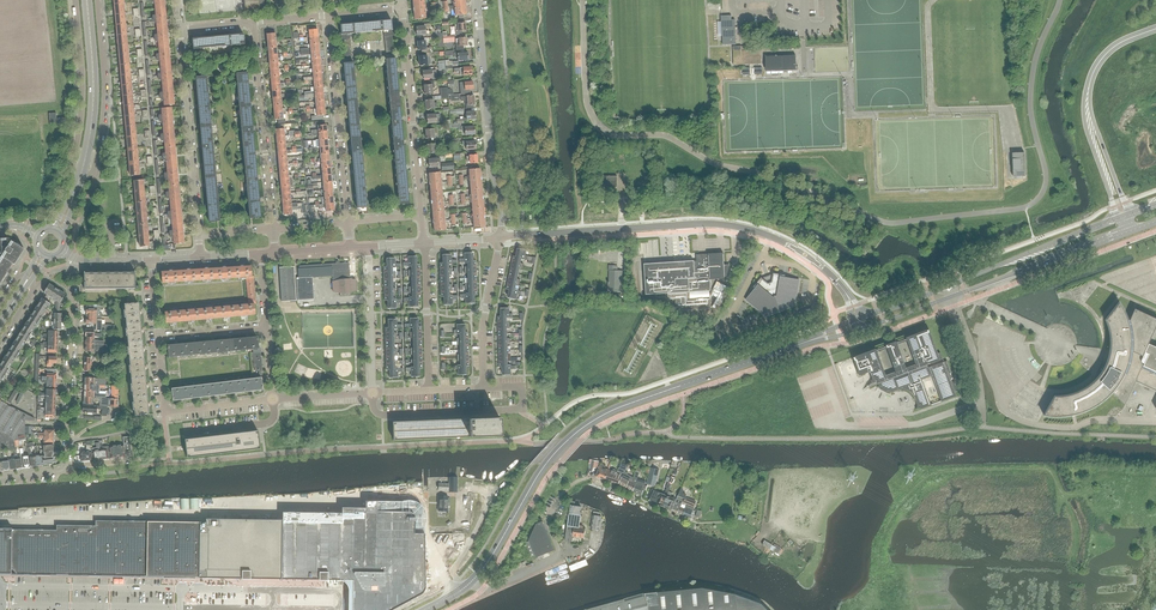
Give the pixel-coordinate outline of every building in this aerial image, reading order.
[(152,2),(155,3),(155,9),(165,8),(164,0),(151,0),(152,2)] [(245,10),(245,11),(260,10),(260,7),(264,6),(264,0),(244,0),(245,10)] [(414,19),(426,18),(424,0),(413,0),(414,19)] [(454,6),(450,6),(450,11),(455,10),(455,15),(458,15),(463,14),(466,14),(465,0),(454,0),(454,6)] [(115,14),(124,13),(123,3),(114,4),(115,14)] [(165,8),(155,9),(156,15),(153,17),(153,21),(156,22),(157,28),(167,27),(166,19),(165,19),(165,17),(166,16),(165,8)] [(125,23),(124,13),(115,14),(116,24),(125,23)] [(722,36),(722,45),(736,44),(735,29),(735,27),(735,23),(735,19),(735,21),(731,21),(731,15),(721,16),(721,22),(723,22),(724,36),(722,36)] [(396,36),(395,31),(395,27),(395,28),(392,29),(391,20),(390,20),(391,20),(381,21),(381,20),(378,20),(378,21),(366,23),(367,32),(384,30),(385,37),(392,36),(396,36)] [(116,24),(117,34),(126,33),(125,23),(116,24)] [(366,23),(353,24),(353,23),(351,23),(351,24),(341,25),(341,33),(339,34),(339,33),(338,33),(339,41),(339,40),(343,40),(350,39),(350,33),(367,32),(366,23)] [(430,23),(423,24),(420,24),(421,27),(416,27),(417,35),(425,34),(424,28),(430,27),(430,23)] [(454,25),(455,28),(454,28),(455,35),(462,35),(461,31),(466,31),(465,23),(458,24),(458,25),(454,25)] [(167,27),(157,28),(157,35),(155,36),(155,41),(158,41),(159,48),(169,47),(168,38),(167,38),(167,36),(168,36),(167,27)] [(309,37),(318,36),(317,29),(309,30),(309,35),(307,35),(307,38),(309,37)] [(126,33),(117,34),(118,44),(127,44),(126,33)] [(267,34),(267,41),(278,40),(277,37),(275,37),(275,33),(267,34)] [(232,34),(229,34),(229,35),(218,36),(219,46),(244,44),(243,34),(232,35),(232,34)] [(192,38),(193,49),(219,46),(218,36),(207,37),(206,37),(204,37),(192,38)] [(456,39),(456,43),(456,50),(464,49),(464,46),(467,45),(466,37),(459,38),(459,39),(456,39)] [(267,41),(268,48),(276,47),(276,43),(278,43),(278,40),(267,41)] [(423,53),(426,53),(431,52),(430,47),(426,48),(425,41),(417,41),(418,50),(423,50),(423,53)] [(310,48),(300,49),(301,52),(319,51),(319,45),(318,43),(310,44),(310,48)] [(118,44),(119,55),(128,54),(127,44),(118,44)] [(733,46),(733,49),(734,65),(746,64),(746,63),(748,63),(748,64),(761,63),(761,50),(746,51),(745,51),(741,51),(741,46),(733,46)] [(169,47),(159,48),(159,54),(156,55),(157,60),(160,60),(161,66),(170,65),(170,58),(169,58),(168,55),(169,55),(169,47)] [(420,65),(428,64),(431,64),(430,56),(432,56),(432,52),(431,52),(426,53),(427,56),(419,56),(420,65)] [(457,56),(458,60),(468,60),(467,52),(459,53),(459,52),(454,53),(454,56),(457,56)] [(128,54),(119,55),(120,65),(129,64),(128,54)] [(775,56),(765,56),(766,69),(766,68),(796,67),(796,68),(796,55),(777,56),(777,55),(775,55),(775,56)] [(397,83),(396,73),(396,72),(397,72),(397,69),(396,69),(395,59),(395,58),(394,58),(385,59),(386,60),(387,70),(386,70),(387,73),(388,83),(397,83)] [(344,77),(345,77),(346,87),(355,86),(354,76),(355,76),(354,72),(353,63),(353,62),(345,63),(343,63),(343,64),(344,64),(345,74),(344,74),(344,77)] [(121,75),(130,74),(129,64),(120,65),(121,75)] [(162,86),(172,85),(171,77),(170,77),(170,74),(171,74),(171,73),(170,65),(161,66),(161,73),(158,74),(159,79),(162,80),(162,86)] [(471,67),(460,68),(460,71),(461,75),(472,74),(471,67)] [(271,77),(279,76),(278,69),(270,69),(271,77)] [(432,78),(432,73),(432,70),(423,71),(424,79),(432,78)] [(238,94),(249,93),(248,83),(249,83),(248,80),(248,81),(247,72),(236,73),(238,94)] [(307,77),(303,78),(303,81),(307,80),(313,80),(322,79),(321,73),(321,72),(313,73),(313,77),(307,77)] [(130,74),(121,75),(122,85),(131,85),(130,74)] [(196,88),(197,96),(208,95),(206,76),(195,77),(196,85),(195,85),(196,88)] [(432,93),(432,88),(435,88),(434,81),(426,82),(426,85),(424,85),(424,94),(432,93)] [(461,82),(460,83),(461,94),(471,93),(470,89),(473,89),(472,81),(461,82)] [(283,83),(280,83),(271,84),(272,91),(280,90),(280,86),(284,86),(283,83)] [(398,93),(397,83),(388,83),(389,94),(389,97),(390,107),(400,106),(399,96),(400,96),(399,93),(398,93)] [(123,96),(132,95),(131,85),(122,85),(123,96)] [(172,93),(173,93),(172,85),(162,86),(163,93),(160,94),(160,98),(163,99),(164,105),(174,104),(173,96),(172,96),(172,93)] [(308,91),(304,92),(305,95),(309,94),(315,94),(323,93),(323,87),(322,86),(314,87),(310,87),(311,91),(308,91)] [(355,86),(346,87),(347,98),(346,98),(346,101),(347,101),(348,111),(358,111),(357,100),(357,97),(356,97),(355,86)] [(440,88),(440,96),(448,95),(447,89),(447,87),(440,88)] [(249,93),(238,94),(240,117),(251,116),(250,105),(251,105),(250,102),(249,93)] [(309,94),(305,95),(305,98),(315,97),(315,101),(324,100),(323,93),(315,94),(309,94)] [(133,105),(132,95),(123,96),(124,106),(133,105)] [(198,108),(199,116),(210,115),(208,95),(197,96),(198,105),(197,105),(198,108)] [(475,104),(475,97),(474,96),(461,97),(461,101),(465,101),(465,104),(466,105),(466,108),(474,108),(473,104),(475,104)] [(433,107),(436,107),(436,103),(433,103),(433,99),(425,100),(426,109),(433,108),(433,107)] [(125,116),(134,115),(133,105),(124,106),(125,116)] [(400,106),(390,107),(391,118),(391,121),(392,131),(402,131),(401,120),(402,120),(402,117),(401,117),(400,106)] [(163,128),(173,127),(171,107),(161,108),(162,115),(159,116),(160,121),(162,122),(163,128)] [(283,119),(283,115),(286,114),(285,111),(274,112),(275,119),(278,119),(278,124),(285,123),(285,119),(283,119)] [(358,111),(348,111),(349,122),(348,122),(348,125),(349,125),(350,135),(360,135),(359,124),(359,121),(358,121),(358,111)] [(466,120),(475,119),(475,111),(466,112),(466,117),(463,118),(463,121),(466,120)] [(50,114),(51,125),(67,123),(66,118),(57,119),(57,114),(50,114)] [(436,122),(436,119),(440,118),(440,114),(435,114),(426,115),(427,123),(436,122)] [(134,115),(125,116),(126,126),(135,125),(134,115)] [(199,127),(200,127),(201,136),(212,135),(210,115),(199,116),(200,124),(199,125),(199,127)] [(251,116),(240,117),(243,142),(253,141),(252,130),(253,130),(253,127),(252,127),(251,116)] [(278,125),(278,129),(275,129),(276,136),(284,136),(284,129),(284,127),(284,124),(278,125)] [(326,124),(323,125),(318,125),(318,130),(311,130),(311,133),(318,132),(327,132),(326,124)] [(126,136),(135,135),(135,125),(126,126),(126,136)] [(465,135),(475,134),(474,126),(465,127),(465,126),(461,126),(461,129),(465,130),(465,135)] [(165,147),(175,146),(173,127),(163,128),(164,134),(161,135),(161,140),(164,141),(165,147)] [(434,135),(437,135),(437,128),(426,129),(426,138),(434,137),(434,135)] [(402,131),(392,131),(393,142),(393,145),(394,145),(395,156),(404,155),(403,144),(404,144),(404,141),(403,141),(402,131)] [(137,149),(135,135),(126,136),(128,149),(137,149)] [(212,135),(201,136),(201,144),(201,147),(202,147),(202,155),(214,154),(212,135)] [(360,135),(350,135),(351,146),(350,146),(350,149),(352,149),(353,159),(362,159),(361,148),(361,145),(360,135)] [(328,146),(327,139),(319,140),(316,140),(316,147),(320,146),(320,147),(328,146)] [(253,141),(243,142),(245,166),(256,165),(255,155),(255,154),(255,152),(254,152),(253,141)] [(467,149),(476,148),(475,141),(467,142),(467,141),(462,141),(463,144),(466,145),(467,149)] [(285,143),(277,143),(278,151),(286,150),(285,143)] [(435,152),(435,148),(434,144),(427,144),(428,153),(435,152)] [(167,166),(176,165),(175,146),(165,147),(165,154),(163,155),(163,160),(166,160),(167,166)] [(128,149),(129,163),(138,162),(137,149),(128,149)] [(286,150),(278,151),(278,158),(286,157),(286,154),(291,153),(290,150),(286,150)] [(1013,177),(1025,176),(1024,153),(1012,153),(1013,177)] [(203,166),(204,166),(204,175),(215,174),(214,154),(202,155),(203,164),(203,166)] [(470,163),(477,162),(477,154),(469,155),(470,156),(466,156),(467,160),(470,159),(470,163)] [(404,155),(395,156),(396,166),(395,166),(396,169),(397,180),(406,179),(405,168),(406,168),(406,165),(405,165),(404,155)] [(429,167),(438,166),(441,166),(440,158),(437,159),(437,158),(428,159),(429,167)] [(362,159),(353,159),(354,170),(352,170),(353,173),(354,173),(355,183),(364,183),(363,172),(364,172),(363,169),(362,159)] [(321,163),(322,168),(330,168),(330,160),(321,161),(321,163)] [(139,175),(138,162),(129,163),(130,176),(139,175)] [(168,186),(178,185),(176,165),(167,166),(167,173),(164,174),(165,179),(168,180),(168,186)] [(258,179),(257,176),(256,165),(245,166),(247,190),(258,189),(257,179),(258,179)] [(470,189),(482,188),(481,180),(481,177),(480,168),(469,169),(470,189)] [(431,193),(442,192),(440,172),(429,173),(429,182),(429,185),(430,185),(431,193)] [(215,174),(204,175),(205,183),(205,186),(206,194),(217,193),(215,174)] [(603,187),(617,187),(617,176),(603,176),(603,187)] [(292,178),(280,179),(281,186),(289,186),(293,185),(292,178)] [(406,179),(397,180),(398,190),(398,193),(399,203),(399,204),(409,203),(408,203),(408,192),(409,192),(408,189),(407,189),(406,179)] [(134,191),(143,191),(142,180),(133,180),(134,191)] [(364,183),(355,183),(356,194),(355,194),(355,197),(356,197),(357,207),(357,208),(367,207),(367,206),(366,196),(366,193),(365,193),(364,183)] [(170,199),(170,205),(180,204),(178,185),(168,186),(169,192),(166,193),(167,198),(170,199)] [(482,188),(470,189),(472,208),(483,207),(483,199),(483,196),(482,196),(482,188)] [(247,190),(249,211),(260,210),(259,201),(260,201),(259,198),(258,189),(247,190)] [(145,202),(143,191),(134,191),(136,203),(145,202)] [(432,212),(443,211),(442,192),(431,193),(431,201),(431,204),(432,204),(432,212)] [(207,206),(208,215),(219,214),(217,193),(206,194),(207,203),(206,203),(207,206)] [(282,200),(283,207),(291,207),(297,206),(297,203),(291,203),(290,199),(282,200)] [(137,214),(146,213),(145,202),(136,203),(137,214)] [(171,218),(172,224),(182,223),(180,204),(170,205),(171,212),(168,213),(169,218),(171,218)] [(283,207),(284,215),(292,214),(291,210),(302,209),(301,206),(297,206),(291,207),(283,207)] [(483,207),(472,208),(474,227),(485,226),(484,218),(485,218),(484,215),(483,207)] [(443,211),(432,212),(433,220),(433,223),(434,231),(445,230),(443,211)] [(147,224),(146,213),(137,214),(138,225),(147,224)] [(174,244),(184,243),(182,223),(172,224),(173,231),(170,232),(170,237),(173,237),(174,244)] [(139,236),(148,235),(147,224),(138,225),(139,236)] [(148,235),(139,236),(140,247),(149,246),(148,235)] [(0,241),(0,252),(7,252),(0,262),(0,284),(13,264),(14,265),(24,249),(19,246),(20,244),(12,239),(11,239),(9,238),(8,238),(7,238),(6,238),(0,238),(1,240),(0,241)] [(526,250),(518,249),(516,257),(521,258),(527,260),(528,256),(525,255),(526,250)] [(468,262),(473,262),(473,261),(473,253),(471,253),(469,253),(464,253),(464,259),(459,259),(459,262),(468,262)] [(698,261),(694,261),(644,264),(646,295),(667,293),(668,297),(668,300),(675,299),(676,308),(684,307),(685,310),(711,308),(710,297),(690,298),(689,292),(702,291),(711,291),(710,280),(725,279),(729,278),(729,264),(724,265),(723,253),(696,255),(696,258),(697,258),(698,261)] [(448,263),(448,264),(457,263),(457,260),(451,260),(451,255),(446,255),(445,255),(443,255),(443,263),(443,264),(448,263)] [(513,256),(512,264),(523,267),(523,264),(520,263),(521,258),(516,257),(513,256)] [(411,266),(411,265),(417,265),(416,257),(414,257),(413,257),(408,257),(408,262),(403,262),(403,266),(411,266)] [(387,267),(392,267),(400,267),(400,263),(395,263),(395,258),(390,259),(388,259),(386,259),(387,267)] [(468,262),(468,267),(465,267),(465,270),(476,270),(476,261),(473,261),(473,262),(468,262)] [(298,278),(296,278),(297,300),(313,299),(313,298),(312,277),(332,276),(332,278),(333,282),(332,282),(333,292),(340,293),(341,296),(350,296),(349,292),(357,290),(356,280),(355,273),(356,272),(355,262),(349,263),(339,263),(339,262),(336,262),(336,263),(311,265),(309,265),(299,266),(299,269),(298,269),(298,278)] [(448,263),(443,264),(443,263),(440,263),(440,272),(451,271),(451,268),(448,268),(448,264),(448,263)] [(252,277),(252,276),(251,265),(243,266),(243,264),(240,264),(240,266),(233,266),(234,278),(241,277),(241,279),(243,279),(243,277),(246,277),(252,277)] [(518,274),(519,269),(522,270),(523,267),(512,264),(510,272),(518,274)] [(234,278),(233,266),(225,267),(225,265),(222,266),(222,267),(215,268),(216,279),(223,279),(224,281),(226,280),(225,279),(234,278)] [(411,265),(411,266),(411,270),(408,270),(408,274),(420,273),(420,265),(417,265),(411,265)] [(622,281),(622,271),(618,271),(618,266),(608,265),(608,271),(609,271),(609,281),(608,281),(608,291),(621,292),(621,281),(622,281)] [(279,267),(282,301),(296,300),(293,266),(279,267)] [(204,268),(197,269),(198,280),(206,280),(206,282),(208,282),(208,280),(216,279),(215,268),(208,268),(207,267),(204,267),(204,268)] [(387,267),(384,267),(384,275),(395,275),(395,272),(392,272),(392,267),(387,267)] [(187,270),(179,270),(180,281),(188,281),(188,283),(190,283),(190,281),(198,280),(197,269),(190,269),(190,268),(186,268),(187,270)] [(180,281),(179,270),(172,271),(172,269),(169,269),(169,271),(161,271),(162,282),(162,283),(170,282),(170,284),(172,284),(172,282),(180,281)] [(468,278),(476,278),(476,270),(465,270),(465,273),(468,273),(468,278)] [(131,289),(134,289),(135,289),(139,289),(139,286),(135,286),(135,271),(134,271),(134,272),(126,273),(122,273),(118,273),(114,273),(101,273),(97,273),(84,273),(84,272),(84,289),(85,289),(85,288),(131,287),(131,289)] [(451,271),(440,272),(440,280),(449,280),(448,275),(452,275),(451,271)] [(520,283),(520,279),(517,279),(518,274),(510,272),(508,280),(520,283)] [(412,282),(420,281),(420,273),(408,274),(408,277),(412,277),(412,282)] [(753,287),(755,289),(746,300),(766,316),(795,305),(799,280),(785,278),(785,275),(773,273),(773,276),(770,276),(768,277),(765,278),(764,280),(761,278),(753,287)] [(384,283),(392,283),(392,278),(395,278),(395,275),(384,275),(384,283)] [(246,277),(247,291),(255,290),(253,276),(252,276),(252,277),(246,277)] [(465,286),(476,286),(476,278),(468,278),(468,283),(465,283),(465,286)] [(449,280),(440,280),(440,288),(452,288),(452,284),(449,284),(449,280)] [(515,290),(516,285),(519,286),(520,283),(508,280),(507,289),(510,289),(515,290)] [(420,281),(412,282),(412,286),(409,287),(409,290),(420,290),(420,281)] [(717,281),(710,294),(717,297),(712,307),(718,310),(730,288),(717,281)] [(392,283),(384,283),(384,292),(396,291),(396,288),(392,288),(392,283)] [(49,284),(45,291),(44,292),(45,293),(48,295),(48,296),(52,298),(55,300),(55,301),(56,302),(55,313),(59,314),(60,303),(65,294),(49,284)] [(474,294),(474,295),(477,295),(476,286),(465,286),(465,290),(468,290),(468,294),(474,294)] [(452,288),(440,288),(441,296),(444,296),(449,296),(449,291),(452,291),(452,288)] [(521,291),(515,290),(510,289),(508,297),(516,299),(517,294),(520,295),(521,291)] [(255,290),(247,291),(248,304),(254,303),(254,304),(256,303),(255,290)] [(420,290),(409,290),(409,293),(412,293),(412,298),(417,298),(420,298),(420,290)] [(396,291),(384,292),(384,300),(387,300),(393,299),(393,295),(396,295),(396,291)] [(474,295),(474,294),(468,294),(460,294),(460,298),(465,298),(465,303),(470,303),(472,303),(474,303),(474,295)] [(449,296),(444,296),(444,304),(446,304),(447,304),(452,304),(452,299),(458,299),(457,295),(449,296)] [(40,301),(36,307),(44,312),(50,303),(49,303),(45,300),(42,298),(40,301)] [(412,298),(404,298),(404,302),(409,301),(409,307),(414,306),(416,306),(418,306),(417,298),(412,298)] [(393,299),(387,300),(388,308),(390,308),(391,308),(396,308),(396,303),(401,303),(401,299),(393,299)] [(248,315),(255,314),(254,304),(254,303),(248,304),(246,304),(246,302),(244,302),(244,304),(236,305),(237,316),(244,315),(245,315),(245,317),(247,317),(248,316),(248,315)] [(126,323),(139,322),(139,314),(141,314),(141,310),(138,311),(138,303),(125,304),(125,312),(123,312),(123,315),(126,315),(126,323)] [(1044,416),(1045,416),(1047,416),(1048,416),(1049,416),(1050,417),(1051,417),(1052,417),(1054,417),(1055,417),(1056,417),(1057,417),(1058,417),(1060,417),(1061,417),(1063,417),(1064,417),(1065,416),(1067,416),(1068,416),(1070,416),(1071,416),(1072,415),(1073,415),(1074,415),(1075,415),(1076,414),(1077,414),(1078,414),(1080,413),(1081,413),(1082,413),(1083,412),(1084,412),(1085,412),(1086,411),(1087,411),(1088,410),(1089,410),(1090,409),(1091,409),(1092,408),(1094,407),(1095,407),(1096,406),(1097,406),(1098,405),(1099,404),(1100,404),(1101,403),(1101,402),(1102,402),(1103,401),(1104,400),(1105,399),(1106,398),(1107,398),(1108,397),(1109,396),(1110,395),(1110,394),(1111,393),(1112,393),(1125,405),(1136,381),(1155,391),(1155,347),(1152,345),(1150,345),(1148,344),(1155,327),(1155,319),(1135,309),(1130,320),(1128,321),(1127,319),(1127,318),(1126,316),(1125,314),(1124,312),(1123,310),(1123,308),(1122,306),(1120,304),(1119,303),(1106,320),(1107,322),(1107,323),(1108,325),(1109,327),(1109,329),(1110,330),(1110,332),(1110,334),(1111,336),(1111,338),(1111,339),(1111,341),(1111,343),(1111,345),(1111,347),(1111,348),(1111,349),(1111,350),(1110,351),(1110,352),(1110,353),(1110,354),(1110,355),(1109,356),(1109,357),(1109,358),(1109,359),(1108,360),(1108,361),(1107,362),(1107,363),(1107,364),(1106,365),(1101,362),(1095,376),(1094,376),(1094,377),(1097,379),(1095,382),(1092,384),(1089,386),(1087,388),(1084,390),(1080,391),(1077,393),(1074,394),(1071,395),(1068,396),(1065,396),(1061,397),(1058,397),(1055,397),(1044,416)] [(219,318),(227,317),(227,318),(230,318),(230,317),(237,316),(236,305),(228,306),(228,304),(226,304),(226,306),(218,307),(219,318)] [(93,305),(93,309),(86,309),(86,310),(86,312),(86,314),(87,314),(87,316),(96,316),(98,316),(101,316),(101,314),(98,313),(96,313),(96,310),(104,310),(104,306),(93,305)] [(201,319),(209,319),(209,320),(212,320),(212,318),(219,318),(218,307),(210,307),(210,305),(208,305),(208,307),(200,308),(201,319)] [(29,318),(25,325),(33,330),(44,312),(36,307),(32,313),(29,318)] [(183,321),(191,320),(191,322),(194,322),(194,320),(201,319),(200,308),(193,309),(192,307),(190,307),(191,309),(186,310),(182,310),(183,321)] [(812,307),(799,312),(800,316),(814,311),(812,307)] [(506,317),(513,317),(512,313),(509,314),(509,308),(501,309),(501,317),(506,317)] [(175,309),(172,309),(173,311),(165,312),(166,323),(173,322),(173,324),(177,323),(176,322),(183,321),(182,310),(175,311),(175,309)] [(54,317),(53,317),(53,321),(61,322),(62,314),(59,314),(55,313),(54,313),(54,317)] [(85,320),(85,322),(86,322),(86,324),(96,324),(96,325),(96,328),(96,330),(101,330),(102,325),(102,319),(101,319),(101,316),(98,316),(96,316),(87,316),(87,318),(86,318),(86,320),(85,320)] [(498,325),(510,325),(510,322),(507,322),(506,317),(501,317),(498,317),(498,325)] [(413,327),(418,327),(418,318),(416,318),(415,319),(410,319),(410,324),(404,324),(404,328),(413,327)] [(393,328),(398,328),(402,328),(402,324),(396,325),(396,319),(391,320),(390,320),(388,320),(388,328),(393,328)] [(54,326),(53,329),(61,330),(61,322),(53,321),(53,326),(54,326)] [(128,341),(141,340),(140,332),(143,332),(143,329),(140,329),(139,322),(126,323),(127,330),(124,330),(125,334),(127,334),(128,341)] [(18,335),(14,343),(22,348),(22,347),(33,330),(25,325),(21,330),(18,335)] [(460,334),(460,333),(465,333),(465,325),(463,325),(461,325),(456,325),(457,330),(453,330),(454,334),(460,334)] [(499,333),(507,333),(507,328),(510,328),(510,325),(498,325),(499,333)] [(410,335),(421,335),(421,327),(418,327),(413,327),(413,332),(410,332),(410,335)] [(385,336),(397,336),(397,333),(394,333),(393,328),(388,328),(385,328),(385,336)] [(876,349),(876,350),(854,359),(853,357),(853,359),(860,375),(870,371),(870,372),(871,376),(871,377),(872,377),(872,378),(872,379),(872,380),(872,381),(871,381),(871,382),(871,383),(870,383),(870,384),(869,384),(869,385),(868,385),(868,386),(869,388),(877,384),(878,384),(879,385),(878,387),(880,388),(880,389),(884,391),(888,393),(889,392),(891,391),(893,392),(896,391),(901,389),(904,389),(907,390),(908,391),(912,394),(915,398),(916,401),(917,404),(917,405),(917,407),(916,409),(921,408),(921,409),(931,405),(941,401),(956,396),(955,392),(958,390),(947,361),(944,362),(940,352),(938,353),(929,331),(930,331),(929,329),(929,331),(907,339),(906,338),(907,339),(907,341),(916,365),(907,369),(898,344),(897,343),(896,341),(897,343),(887,347),(886,345),(886,347),(887,348),(896,373),(886,376),(877,352),(877,350),(876,349)] [(460,333),(460,334),(460,338),(457,338),(457,341),(468,341),(468,333),(465,333),(460,333)] [(507,333),(499,333),(499,342),(510,341),(510,338),(507,338),(507,333)] [(413,343),(421,343),(421,335),(410,335),(410,339),(413,339),(413,343)] [(397,336),(385,336),(386,344),(394,344),(394,339),(397,339),(397,336)] [(258,348),(257,337),(249,337),(249,338),(246,338),(239,338),(240,350),(248,349),(248,351),(250,351),(250,349),(253,348),(258,348)] [(221,340),(222,351),(230,351),(230,353),(232,353),(232,350),(240,350),(239,338),(231,339),(231,340),(228,340),(228,339),(221,340)] [(130,360),(143,358),(142,351),(145,351),(144,347),(142,348),(141,340),(128,341),(129,349),(126,349),(126,352),(129,352),(130,360)] [(203,342),(204,353),(212,352),(212,354),(215,354),(214,352),(222,351),(221,340),(213,341),(211,341),(203,342)] [(468,341),(457,341),(457,345),(460,345),(460,350),(468,349),(468,341)] [(499,350),(507,350),(507,345),(510,345),(510,341),(499,342),(499,350)] [(186,343),(187,355),(194,354),(195,356),(197,356),(196,354),(204,353),(203,342),(196,342),(196,343),(193,343),(186,343)] [(7,353),(2,361),(10,366),(22,348),(14,343),(10,348),(7,353)] [(187,355),(186,343),(178,344),(178,345),(175,345),(175,344),(168,345),(169,356),(169,357),(177,356),(177,358),(179,358),(179,356),(187,355)] [(410,352),(422,351),(421,343),(413,343),(413,348),(410,348),(410,352)] [(104,344),(104,345),(102,345),(85,344),(85,351),(112,352),(112,345),(104,344)] [(394,344),(386,344),(386,353),(397,352),(397,349),(394,349),(394,344)] [(260,348),(258,348),(253,348),(254,363),(261,363),(260,348)] [(457,358),(469,357),(468,349),(460,350),(460,354),(457,354),(457,358)] [(507,350),(499,350),(499,358),(511,358),(510,354),(507,354),(507,350)] [(414,360),(422,359),(422,351),(410,352),(410,355),(414,355),(414,360)] [(397,352),(386,353),(386,361),(394,361),(394,356),(397,356),(397,352)] [(57,357),(49,357),(49,361),(47,361),(47,367),(51,367),(51,363),(56,363),(57,357)] [(469,357),(457,358),(457,361),(460,361),(460,365),(460,366),(466,366),(469,366),(469,357)] [(131,371),(131,378),(144,377),(144,369),(146,369),(146,366),(143,366),(143,358),(130,360),(130,367),(128,367),(128,371),(131,371)] [(502,366),(508,366),(508,361),(511,361),(511,358),(499,358),(499,366),(502,366)] [(414,367),(414,368),(419,368),(422,368),(422,359),(414,360),(411,360),(411,363),(414,363),(414,367)] [(394,361),(386,361),(386,369),(389,369),(395,369),(395,368),(394,364),(398,364),(397,360),(394,361)] [(5,375),(6,373),(10,366),(2,361),(0,364),(0,382),(5,375)] [(254,363),(255,378),(261,378),(262,378),(261,363),(254,363)] [(835,364),(848,400),(851,399),(837,363),(835,364)] [(466,366),(460,366),(460,365),(454,366),(454,369),(458,369),(458,374),(463,374),(464,374),(466,374),(466,366)] [(502,366),(503,374),(511,374),(511,369),(516,369),(516,365),(508,366),(502,366)] [(419,368),(414,368),(414,367),(405,368),(405,371),(411,371),(411,376),(416,376),(417,376),(419,376),(419,368)] [(395,369),(389,369),(389,377),(391,377),(393,377),(398,377),(398,372),(403,372),(403,368),(395,368),(395,369)] [(132,389),(133,396),(146,395),(146,388),(148,387),(148,384),(145,384),(144,377),(131,378),(132,386),(129,386),(130,389),(132,389)] [(261,378),(255,378),(253,379),(253,377),(250,377),(251,379),(243,380),(244,391),(252,390),(255,389),(255,390),(262,389),(262,388),(262,386),(261,378)] [(244,391),(243,380),(235,381),(235,379),(233,379),(233,381),(225,382),(227,393),(234,392),(237,391),(237,392),(244,391)] [(227,393),(225,382),(217,383),(217,381),(215,381),(215,383),(208,384),(209,395),(217,395),(216,394),(219,394),(227,393)] [(209,395),(208,384),(200,385),(199,383),(197,383),(198,385),(190,386),(191,398),(199,397),(199,396),(201,396),(209,395)] [(191,398),(190,386),(182,387),(181,385),(180,385),(180,388),(172,389),(173,400),(181,399),(181,398),(183,398),(184,398),(191,398)] [(146,395),(133,396),(134,404),(131,404),(131,408),(134,407),(135,415),(148,414),(147,406),(150,406),(150,403),(147,403),(146,395)] [(100,401),(100,406),(102,406),(105,406),(107,406),(110,407),(110,406),(110,399),(108,399),(106,399),(100,398),(100,401)] [(848,400),(852,409),(857,407),(854,398),(851,399),(848,400)] [(34,418),(11,406),(0,399),(0,433),(5,441),(14,440),(19,440),(18,435),(25,435),(25,420),(34,421),(34,419),(34,418)] [(118,399),(110,399),(110,406),(110,407),(114,407),(114,409),(118,409),(118,407),(118,399)] [(37,406),(37,410),(54,411),(54,408),(55,407),(55,406),(54,405),(54,404),(54,403),(46,402),(46,403),(46,404),(45,408),(41,408),(41,406),(37,406)] [(37,410),(37,420),(41,420),(41,417),(54,417),(54,416),(55,416),(55,414),(54,414),(54,411),(37,410)] [(392,422),(393,440),(500,435),(500,418),(392,422)] [(15,449),(14,440),(5,441),(0,433),(0,450),(15,449)] [(185,442),(187,457),(260,448),(258,433),(185,442)] [(123,437),(123,440),(123,444),(109,446),(110,458),(125,457),(124,452),(132,451),(130,436),(123,437)] [(102,447),(102,446),(102,445),(103,445),(103,443),(102,443),(99,443),(99,445),(100,459),(107,458),(110,458),(109,446),(102,447)] [(81,450),(81,461),(88,460),(92,459),(91,445),(87,445),(86,448),(86,451),(81,450)] [(41,455),(37,455),(36,446),(32,447),(33,450),(34,449),(35,455),(37,466),(43,465),(42,459),(42,457),(41,457),(41,455)] [(35,455),(31,456),(30,447),(28,448),(29,455),(31,466),(37,466),(35,455)] [(29,455),(23,455),(22,448),(19,449),(20,456),(22,456),(24,467),(31,466),(29,455)] [(22,468),(21,459),(18,459),(18,456),(17,456),(16,449),(14,449),(15,457),(16,468),(18,468),(19,469),(21,469),(22,468)] [(10,450),(7,450),(8,460),(9,469),(16,468),(15,457),(11,458),(10,450)] [(9,469),(8,460),(4,460),(3,455),(1,455),(1,461),(3,470),(9,469)] [(591,464),(590,469),(588,468),(587,472),(586,474),(587,475),(590,471),(593,472),(594,468),(598,469),(599,461),(592,460),(591,464)] [(606,465),(600,463),(596,476),(599,478),(605,480),(609,469),(605,468),(606,465)] [(646,484),(652,485),(655,486),(659,469),(650,467),(646,484)] [(609,469),(605,480),(611,482),(615,471),(609,469)] [(619,484),(623,475),(624,471),(621,470),(620,473),(615,471),(611,482),(615,483),(619,484)] [(624,471),(623,475),(622,476),(619,484),(623,486),(626,488),(630,480),(630,479),(631,477),(629,476),(629,475),(627,474),(628,473),(625,471),(625,472),(624,471)] [(638,479),(639,473),(635,472),(634,478),(633,482),(636,483),(633,491),(639,495),(640,494),(641,489),(644,490),(645,490),(646,486),(645,486),(646,481),(638,479)] [(633,491),(636,483),(633,482),(634,478),(629,475),(629,476),(631,477),(630,479),(630,480),(626,488),(633,491)] [(670,489),(667,488),(665,494),(661,493),(656,503),(663,506),(667,495),(669,491),(670,489)] [(685,497),(687,497),(686,494),(684,494),(683,489),(681,488),(678,495),(676,499),(672,510),(677,512),(678,512),(680,507),(681,503),(682,502),(683,502),(685,497)] [(652,493),(649,500),(656,503),(661,493),(652,489),(651,493),(652,493)] [(669,491),(667,495),(663,506),(672,510),(676,499),(678,495),(675,494),(674,498),(670,497),(672,493),(669,491)] [(450,503),(450,498),(448,498),(448,496),(438,496),(438,500),(439,500),(438,511),(447,511),(447,503),(450,503)] [(687,504),(693,507),(695,501),(689,498),(687,497),(685,497),(683,502),(687,504)] [(281,579),(319,579),(319,580),(319,578),(327,578),(330,578),(352,579),(364,579),(364,587),(354,593),(353,593),(352,595),(352,609),(391,609),(401,605),(407,601),(411,599),(420,595),(421,594),(423,593),(423,592),(424,590),(425,589),(425,588),(425,587),(425,577),(425,575),(425,535),(425,533),(424,527),(424,524),(423,522),(423,512),(423,510),(422,507),(420,505),(418,503),(417,502),(414,501),(402,501),(401,501),(377,501),(377,508),(365,507),(341,507),(341,512),(282,512),(282,520),(281,578),(281,579)] [(684,515),(685,509),(687,504),(683,502),(682,502),(681,503),(680,507),(678,512),(684,515)] [(693,507),(687,504),(685,509),(684,515),(691,518),(693,511),(694,507),(693,507)] [(570,505),(565,541),(572,542),(572,536),(584,538),(585,528),(583,528),(583,526),(580,525),(581,513),(580,512),(581,507),(570,505)] [(593,511),(593,515),(591,528),(599,529),(601,516),(599,516),(600,512),(593,511)] [(11,574),(17,574),(146,576),(163,576),(163,578),(167,578),(171,578),(195,578),(195,577),(242,577),(242,579),(250,579),(250,577),(260,577),(280,578),(281,578),(282,520),(280,520),(218,519),(206,518),(206,522),(200,522),(158,521),(156,521),(147,521),(95,520),(95,525),(56,525),(56,530),(12,529),(12,528),(0,528),(0,574),(11,574)] [(529,540),(530,541),(525,543),(530,555),(530,557),(530,558),(535,555),(536,557),(554,550),(543,521),(537,524),(529,540)] [(769,549),(772,545),(765,540),(762,545),(769,549)] [(761,604),(735,594),(702,588),(645,594),(645,593),(645,594),(586,609),(767,609),(761,604)]
